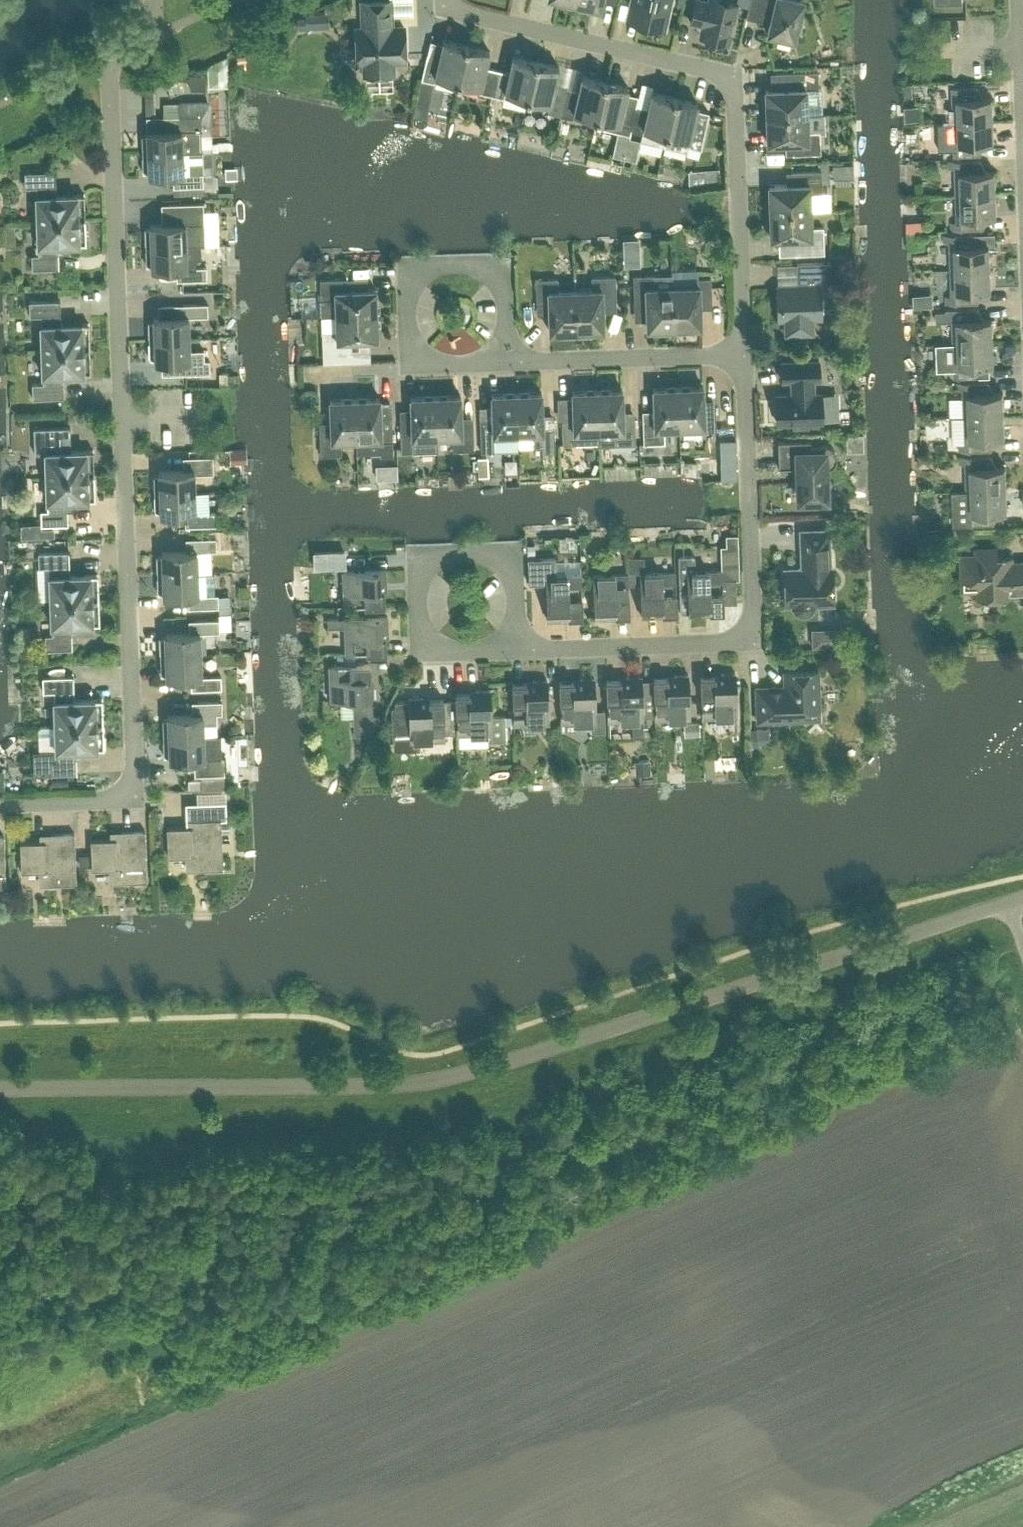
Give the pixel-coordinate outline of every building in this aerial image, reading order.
[(364,73),(392,72),(392,60),(405,59),(404,26),(391,26),(390,0),(368,0),(362,0),(363,27),(355,27),(357,61),(364,61),(364,73)] [(422,10),(421,0),(396,0),(396,11),(422,10)] [(573,6),(588,9),(589,5),(600,8),(601,0),(574,0),(573,6)] [(626,19),(665,27),(671,0),(630,0),(626,19)] [(703,24),(700,35),(727,42),(736,3),(724,0),(708,0),(707,0),(695,0),(690,21),(703,24)] [(746,16),(769,21),(767,32),(793,38),(796,29),(800,30),(804,14),(799,13),(802,0),(750,0),(746,16)] [(306,17),(298,17),(298,29),(324,28),(324,12),(307,12),(306,12),(306,13),(306,17)] [(435,75),(457,80),(466,44),(443,38),(442,42),(430,39),(427,52),(421,77),(433,80),(435,75)] [(480,86),(479,91),(491,94),(497,68),(485,65),(489,49),(466,44),(457,80),(480,86)] [(491,94),(503,97),(504,91),(527,97),(535,60),(513,55),(509,71),(497,68),(491,94)] [(550,102),(548,111),(560,114),(566,88),(567,84),(555,81),(558,65),(535,60),(527,97),(550,102)] [(782,87),(765,88),(766,115),(807,113),(822,113),(821,87),(818,87),(817,70),(775,72),(776,83),(782,82),(782,87)] [(190,87),(206,87),(205,72),(190,72),(190,87)] [(560,114),(572,117),(573,111),(596,117),(604,80),(581,75),(578,91),(566,88),(560,114)] [(421,77),(418,89),(430,92),(433,80),(421,77)] [(604,80),(596,117),(594,124),(618,130),(618,127),(630,130),(636,104),(630,103),(631,99),(627,92),(626,92),(627,85),(604,80)] [(947,93),(953,93),(954,120),(993,119),(993,96),(978,97),(978,85),(947,86),(947,93)] [(674,96),(651,91),(647,107),(636,104),(630,130),(641,133),(640,139),(663,145),(674,96)] [(709,111),(696,108),(697,102),(674,96),(663,145),(686,150),(687,145),(700,148),(709,111)] [(141,134),(142,152),(182,151),(202,150),(201,113),(180,114),(176,114),(177,129),(146,130),(146,133),(141,134)] [(819,130),(807,131),(807,113),(766,115),(767,142),(790,141),(790,153),(820,152),(819,130)] [(980,142),(994,141),(993,119),(954,120),(955,147),(949,147),(949,155),(980,154),(980,142)] [(202,150),(182,151),(142,152),(143,171),(148,171),(148,174),(178,173),(179,186),(203,185),(203,172),(202,150)] [(950,167),(955,167),(956,194),(996,192),(995,170),(981,171),(980,159),(949,160),(950,167)] [(706,185),(718,184),(718,169),(705,170),(706,185)] [(85,217),(84,193),(56,194),(55,170),(24,171),(25,186),(36,185),(36,194),(37,219),(85,217)] [(791,183),(768,184),(769,210),(810,209),(809,192),(821,191),(821,170),(791,171),(791,183)] [(983,215),(997,215),(996,192),(956,194),(957,221),(952,221),(952,228),(983,227),(983,215)] [(186,244),(201,243),(204,243),(203,201),(167,202),(168,223),(149,223),(150,227),(145,227),(145,246),(186,244)] [(209,241),(225,241),(226,203),(209,203),(209,241)] [(769,210),(770,237),(793,236),(794,253),(824,252),(823,226),(811,226),(810,209),(769,210)] [(915,229),(932,228),(932,216),(914,217),(915,229)] [(58,243),(86,242),(85,217),(37,219),(38,244),(38,253),(31,253),(32,268),(59,267),(58,243)] [(990,244),(976,245),(975,233),(944,234),(944,241),(950,241),(951,268),(991,267),(990,244)] [(145,246),(146,264),(151,264),(151,268),(182,267),(182,279),(206,278),(206,265),(191,266),(191,257),(201,257),(201,243),(186,244),(145,246)] [(637,255),(623,256),(624,264),(637,263),(637,255)] [(831,261),(796,262),(797,285),(776,286),(777,316),(786,316),(786,331),(811,330),(811,315),(822,315),(821,297),(832,296),(831,261)] [(977,290),(992,289),(991,267),(951,268),(952,295),(946,295),(946,303),(978,301),(977,290)] [(528,289),(528,273),(516,273),(516,290),(528,289)] [(647,327),(673,326),(672,285),(672,273),(654,274),(633,274),(634,304),(646,304),(647,327)] [(576,329),(603,328),(602,305),(616,305),(615,275),(591,276),(592,288),(575,289),(576,329)] [(347,288),(347,277),(320,278),(321,314),(335,314),(376,312),(375,287),(347,288)] [(575,289),(558,289),(557,277),(536,278),(537,308),(549,307),(549,330),(576,329),(575,289)] [(698,277),(698,284),(672,285),(673,326),(700,325),(699,302),(711,302),(711,277),(698,277)] [(90,347),(89,322),(61,323),(60,299),(29,300),(29,315),(40,315),(41,324),(41,348),(90,347)] [(153,320),(148,320),(149,339),(189,338),(188,320),(189,320),(189,316),(208,315),(207,302),(183,303),(183,315),(153,317),(153,320)] [(937,320),(953,319),(954,342),(993,340),(993,318),(978,319),(978,307),(947,308),(947,309),(937,310),(937,320)] [(349,338),(377,337),(376,312),(335,314),(336,329),(322,330),(322,351),(350,350),(349,338)] [(149,339),(149,358),(154,357),(154,361),(185,360),(185,372),(210,372),(209,359),(204,359),(204,349),(189,349),(189,338),(149,339)] [(994,363),(993,340),(954,342),(938,343),(939,369),(955,369),(955,376),(980,375),(989,375),(988,363),(994,363)] [(63,372),(91,371),(90,347),(41,348),(42,373),(43,382),(32,382),(32,397),(63,396),(63,372)] [(825,350),(825,361),(843,360),(842,350),(825,350)] [(776,393),(777,422),(822,421),(821,391),(813,391),(813,378),(819,378),(818,358),(781,360),(781,379),(791,379),(791,392),(776,393)] [(957,381),(958,389),(963,389),(964,415),(1004,414),(1003,392),(989,392),(988,380),(957,381)] [(704,426),(704,429),(716,429),(715,404),(703,404),(703,385),(678,386),(679,427),(704,426)] [(664,441),(664,427),(679,427),(678,386),(653,387),(654,414),(642,415),(643,442),(664,441)] [(599,444),(614,443),(635,442),(634,415),(623,416),(622,388),(597,389),(599,441),(599,444)] [(597,389),(572,390),(573,417),(562,418),(562,443),(599,441),(597,389)] [(518,432),(518,447),(543,446),(543,451),(555,450),(553,418),(542,418),(541,391),(516,392),(518,432)] [(518,449),(518,447),(518,432),(516,392),(491,392),(492,410),(479,411),(480,421),(481,450),(493,450),(518,449)] [(401,451),(437,449),(437,435),(435,394),(410,395),(411,423),(400,423),(401,451)] [(452,449),(473,448),(472,421),(461,421),(460,394),(435,394),(437,435),(452,434),(452,449)] [(380,404),(379,396),(354,397),(356,438),(356,451),(380,450),(380,454),(393,454),(391,404),(380,404)] [(341,453),(340,438),(356,438),(354,397),(329,398),(330,426),(319,426),(320,453),(341,453)] [(990,437),(1005,436),(1004,414),(964,415),(965,442),(959,442),(960,450),(991,449),(990,437)] [(64,426),(33,427),(34,452),(45,452),(46,475),(94,473),(93,449),(65,450),(64,426)] [(847,442),(864,442),(863,434),(847,434),(847,442)] [(720,455),(736,455),(736,438),(719,439),(720,455)] [(798,497),(825,496),(824,469),(825,468),(828,468),(829,468),(830,467),(832,465),(834,464),(834,463),(835,461),(836,459),(836,457),(836,456),(836,453),(836,452),(835,450),(834,448),(833,448),(832,446),(830,445),(828,444),(826,444),(823,444),(810,444),(810,439),(777,440),(778,467),(797,466),(798,497)] [(960,463),(966,462),(967,489),(1007,488),(1006,465),(991,466),(991,454),(960,455),(960,463)] [(159,473),(154,473),(154,492),(195,490),(194,473),(195,473),(195,468),(213,468),(213,455),(189,456),(189,468),(158,469),(159,473)] [(488,473),(488,459),(479,459),(480,473),(488,473)] [(396,462),(386,463),(387,477),(397,476),(396,462)] [(46,475),(47,500),(47,509),(40,509),(41,524),(68,523),(67,499),(95,498),(94,473),(46,475)] [(993,511),(1007,510),(1007,488),(967,489),(968,516),(962,516),(962,524),(993,523),(993,511)] [(208,490),(195,490),(154,492),(155,510),(160,510),(160,514),(191,513),(191,525),(215,524),(215,511),(209,512),(208,490)] [(21,523),(21,535),(33,535),(32,523),(21,523)] [(800,529),(801,564),(798,567),(784,568),(785,604),(791,604),(792,606),(795,610),(800,613),(806,612),(810,610),(813,605),(814,603),(833,602),(832,566),(829,566),(828,528),(800,529)] [(161,554),(156,555),(157,573),(198,572),(197,555),(198,555),(198,550),(216,549),(216,536),(191,537),(192,550),(161,551),(161,554)] [(535,542),(527,543),(528,552),(535,552),(535,542)] [(99,598),(98,573),(70,574),(69,550),(38,551),(38,566),(49,566),(50,575),(49,575),(50,599),(99,598)] [(344,550),(314,551),(315,566),(345,565),(344,550)] [(1022,590),(1022,560),(1012,561),(1012,556),(992,557),(991,553),(961,554),(963,589),(978,588),(978,596),(1014,595),(1013,590),(1022,590)] [(723,610),(722,569),(695,570),(694,554),(678,555),(680,611),(688,611),(688,614),(703,613),(703,611),(723,610)] [(561,616),(582,615),(580,574),(556,575),(555,556),(545,557),(527,557),(528,583),(546,582),(547,618),(561,618),(561,616)] [(342,569),(344,605),(384,603),(383,582),(386,582),(385,568),(342,569)] [(157,573),(158,592),(163,592),(163,595),(193,594),(194,607),(218,606),(218,593),(215,593),(214,571),(198,572),(157,573)] [(655,612),(676,612),(675,571),(639,572),(641,615),(656,615),(655,612)] [(608,614),(629,613),(628,573),(592,574),(594,617),(609,616),(608,614)] [(71,623),(99,622),(99,598),(50,599),(51,624),(52,633),(45,633),(45,648),(72,647),(71,623)] [(344,626),(345,652),(386,650),(385,630),(388,630),(387,615),(327,617),(327,626),(344,626)] [(164,636),(159,636),(160,655),(201,653),(200,636),(201,636),(201,631),(219,631),(219,618),(194,619),(195,631),(164,632),(164,636)] [(833,644),(845,643),(845,634),(833,635),(833,644)] [(160,655),(161,673),(166,673),(166,677),(196,676),(197,688),(221,687),(221,674),(202,675),(202,670),(201,670),(201,653),(160,655)] [(369,663),(329,664),(330,699),(360,698),(360,714),(353,714),(354,733),(371,732),(379,716),(372,713),(372,698),(373,698),(373,683),(370,683),(369,663)] [(756,686),(757,720),(802,718),(801,708),(819,708),(818,669),(784,670),(784,685),(756,686)] [(721,675),(700,675),(702,716),(737,715),(735,672),(721,672),(721,675)] [(653,677),(655,718),(690,716),(688,673),(674,674),(674,676),(653,677)] [(103,722),(102,697),(74,698),(73,674),(42,676),(43,690),(54,690),(54,699),(55,724),(103,722)] [(627,678),(606,679),(608,719),(632,718),(633,735),(643,735),(641,675),(627,675),(627,678)] [(579,680),(559,680),(560,721),(590,720),(591,731),(605,730),(604,708),(595,709),(594,677),(579,677),(579,680)] [(532,681),(512,682),(513,723),(548,721),(547,678),(532,679),(532,681)] [(476,691),(455,692),(457,733),(490,731),(491,740),(506,739),(505,714),(491,714),(490,688),(475,689),(476,691)] [(423,699),(423,696),(408,697),(408,699),(395,700),(395,706),(392,706),(393,734),(409,734),(410,740),(445,738),(443,698),(423,699)] [(167,717),(162,718),(163,736),(203,735),(203,723),(217,723),(217,712),(222,712),(222,699),(197,700),(198,713),(167,714),(167,717)] [(699,734),(699,721),(685,722),(685,734),(699,734)] [(76,748),(104,747),(103,722),(55,724),(56,749),(56,758),(49,758),(50,773),(77,772),(76,748)] [(770,742),(770,726),(752,727),(752,742),(770,742)] [(163,736),(164,755),(169,755),(169,758),(199,757),(200,774),(224,773),(224,756),(221,756),(221,734),(203,735),(163,736)] [(652,774),(651,762),(638,762),(639,774),(652,774)] [(200,787),(200,779),(185,780),(186,787),(200,787)] [(203,785),(203,796),(225,796),(226,786),(203,785)] [(167,826),(168,855),(191,854),(191,868),(220,867),(220,868),(223,868),(221,818),(226,818),(226,800),(223,800),(223,801),(197,801),(198,825),(167,826)] [(91,867),(115,866),(115,881),(144,880),(146,880),(145,829),(142,829),(121,830),(121,837),(90,838),(91,867)] [(20,840),(21,870),(44,869),(45,883),(73,882),(76,882),(74,832),(72,832),(51,833),(51,839),(20,840)] [(78,853),(79,865),(91,865),(90,853),(78,853)]
